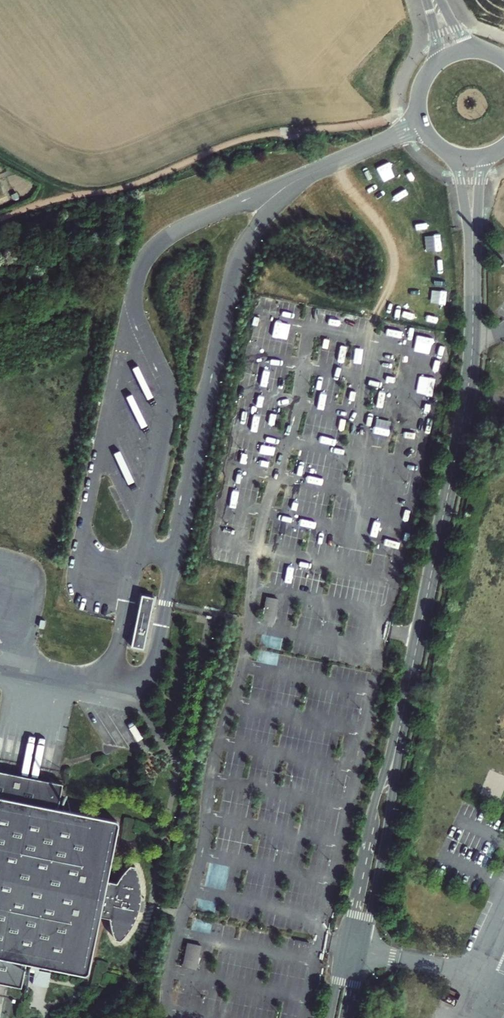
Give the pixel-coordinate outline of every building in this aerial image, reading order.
[(147,647),(156,595),(143,593),(134,645),(147,647)] [(270,596),(268,602),(272,603),(268,619),(274,620),(279,598),(270,596)] [(0,771),(0,984),(8,986),(13,987),(22,989),(27,964),(44,968),(89,977),(93,954),(101,917),(110,919),(111,927),(113,934),(115,940),(120,941),(124,938),(130,931),(134,924),(138,915),(140,908),(141,905),(141,903),(142,892),(141,882),(139,872),(136,866),(131,865),(125,871),(121,876),(117,883),(109,881),(116,843),(121,821),(60,808),(64,784),(55,782),(0,771)] [(185,966),(199,967),(202,943),(188,942),(185,966)]
